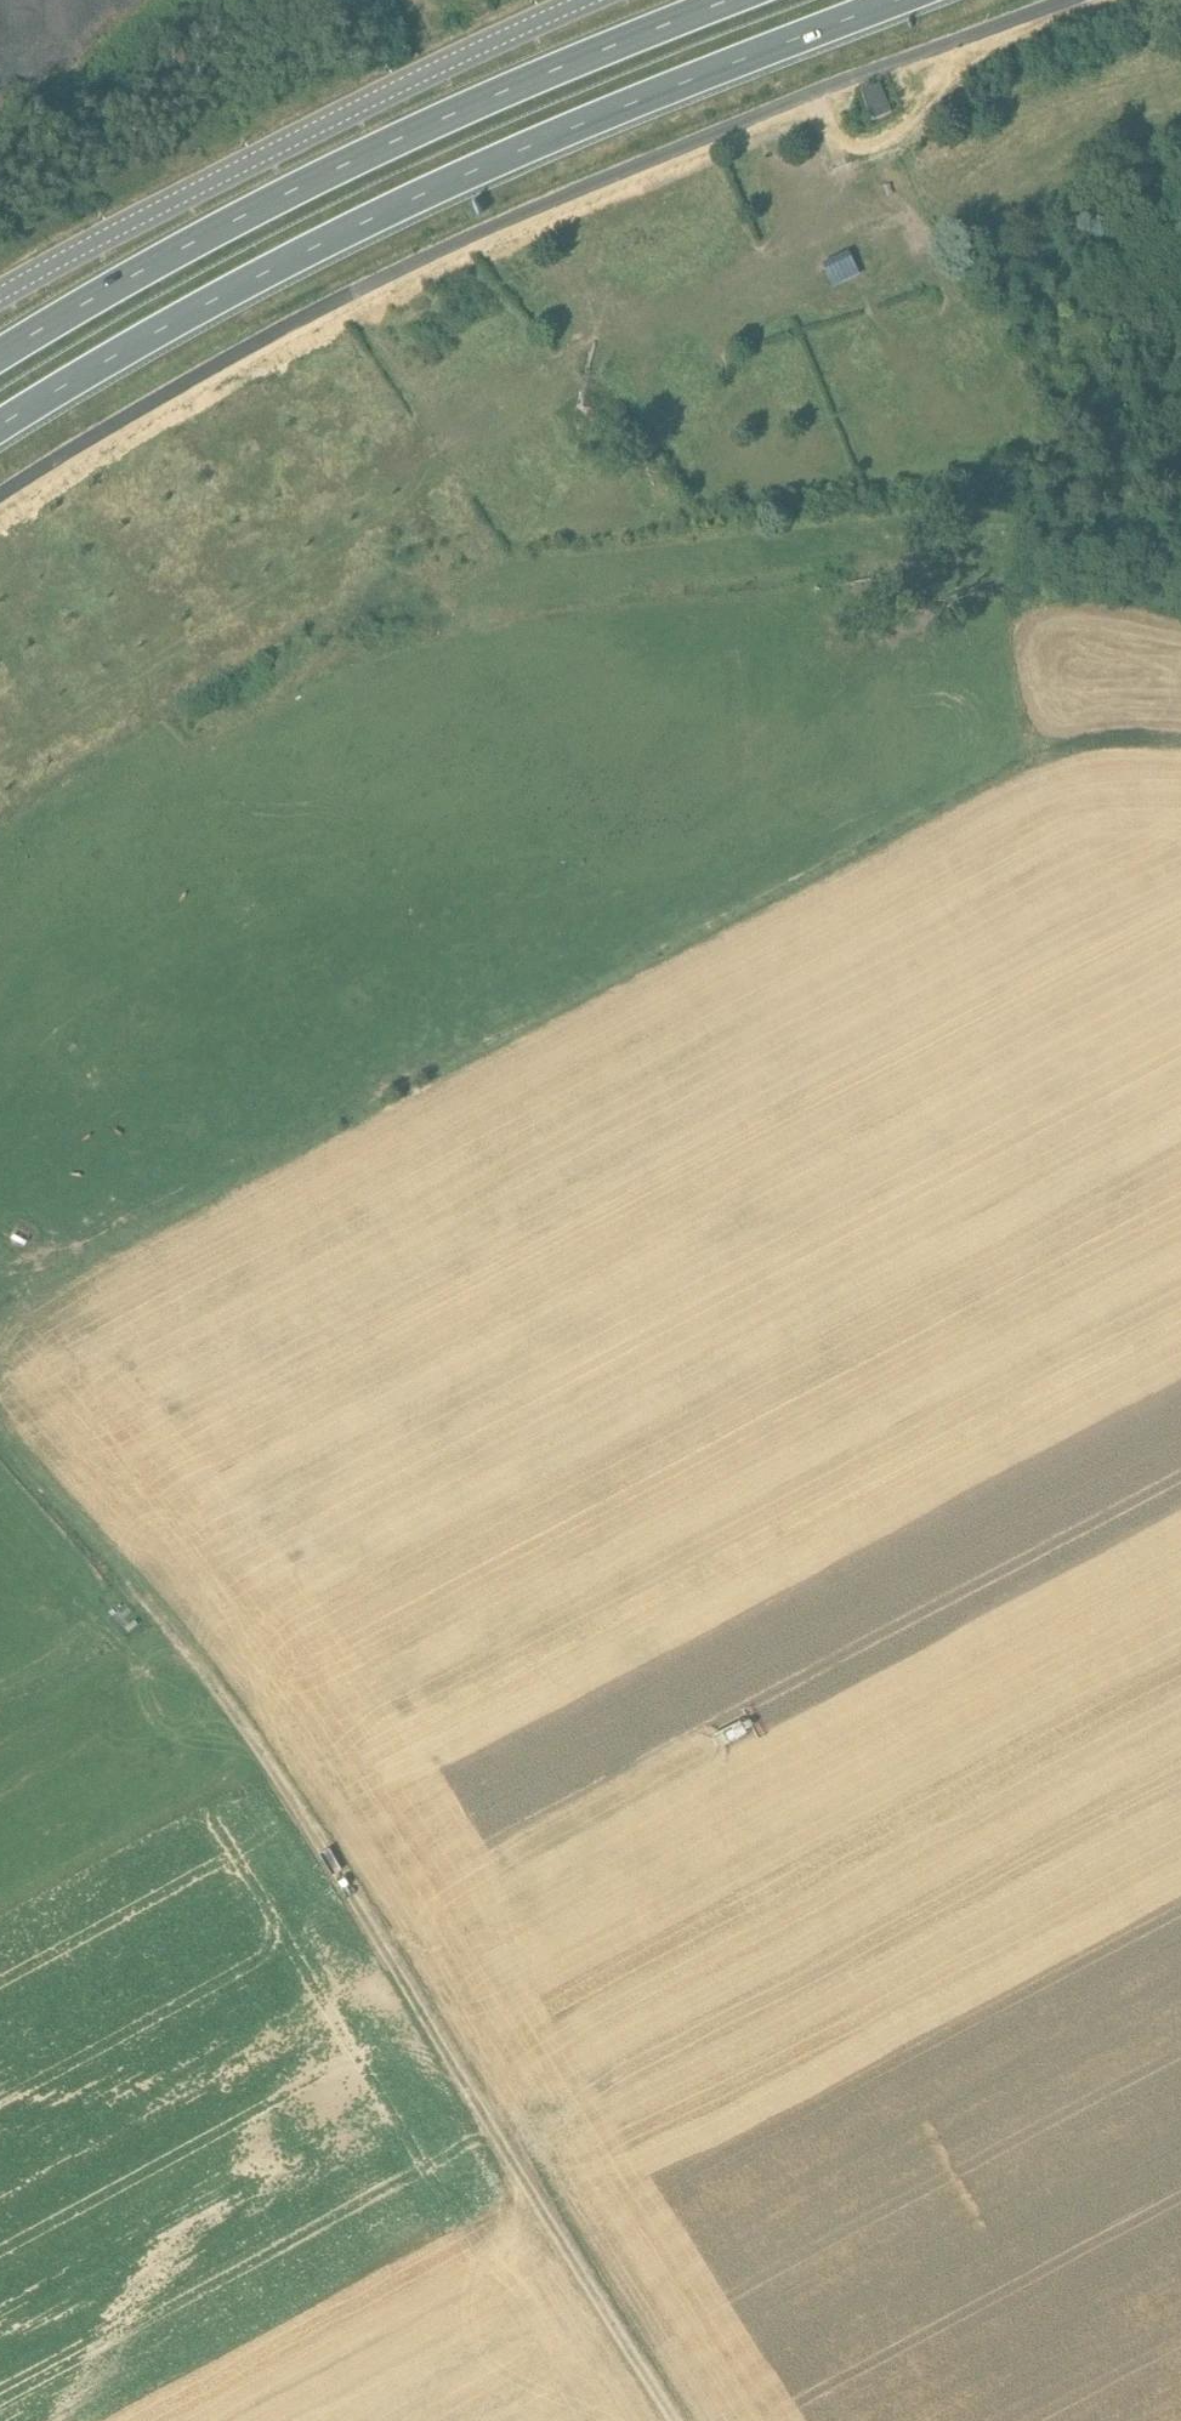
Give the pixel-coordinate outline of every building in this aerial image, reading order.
[(879,85),(860,93),(872,122),(891,114),(879,85)]
